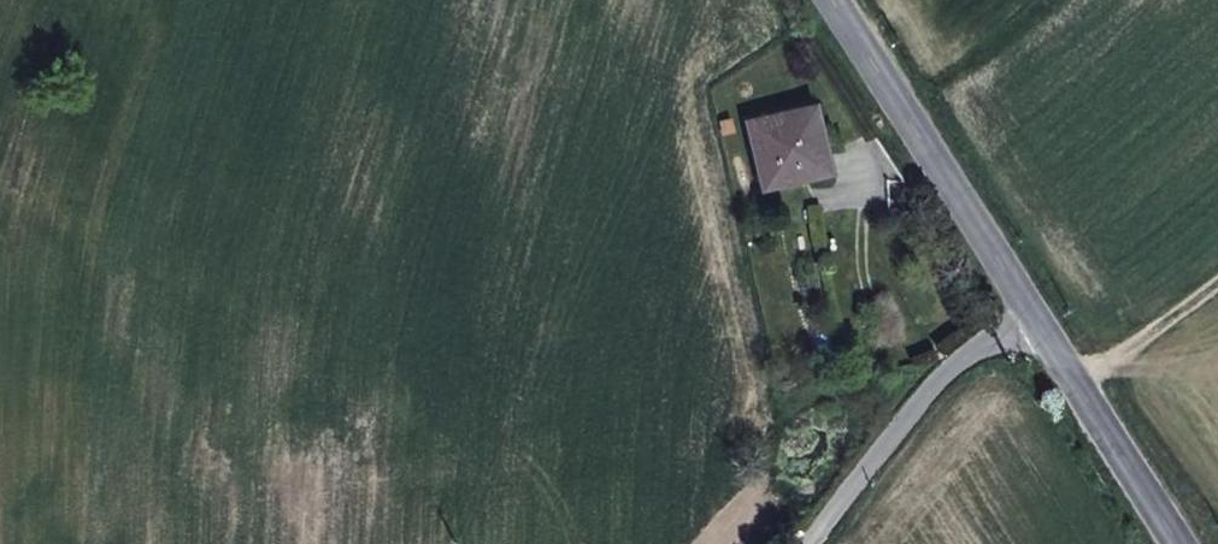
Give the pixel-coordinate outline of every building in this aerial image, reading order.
[(825,173),(812,109),(741,124),(755,188),(825,173)]
